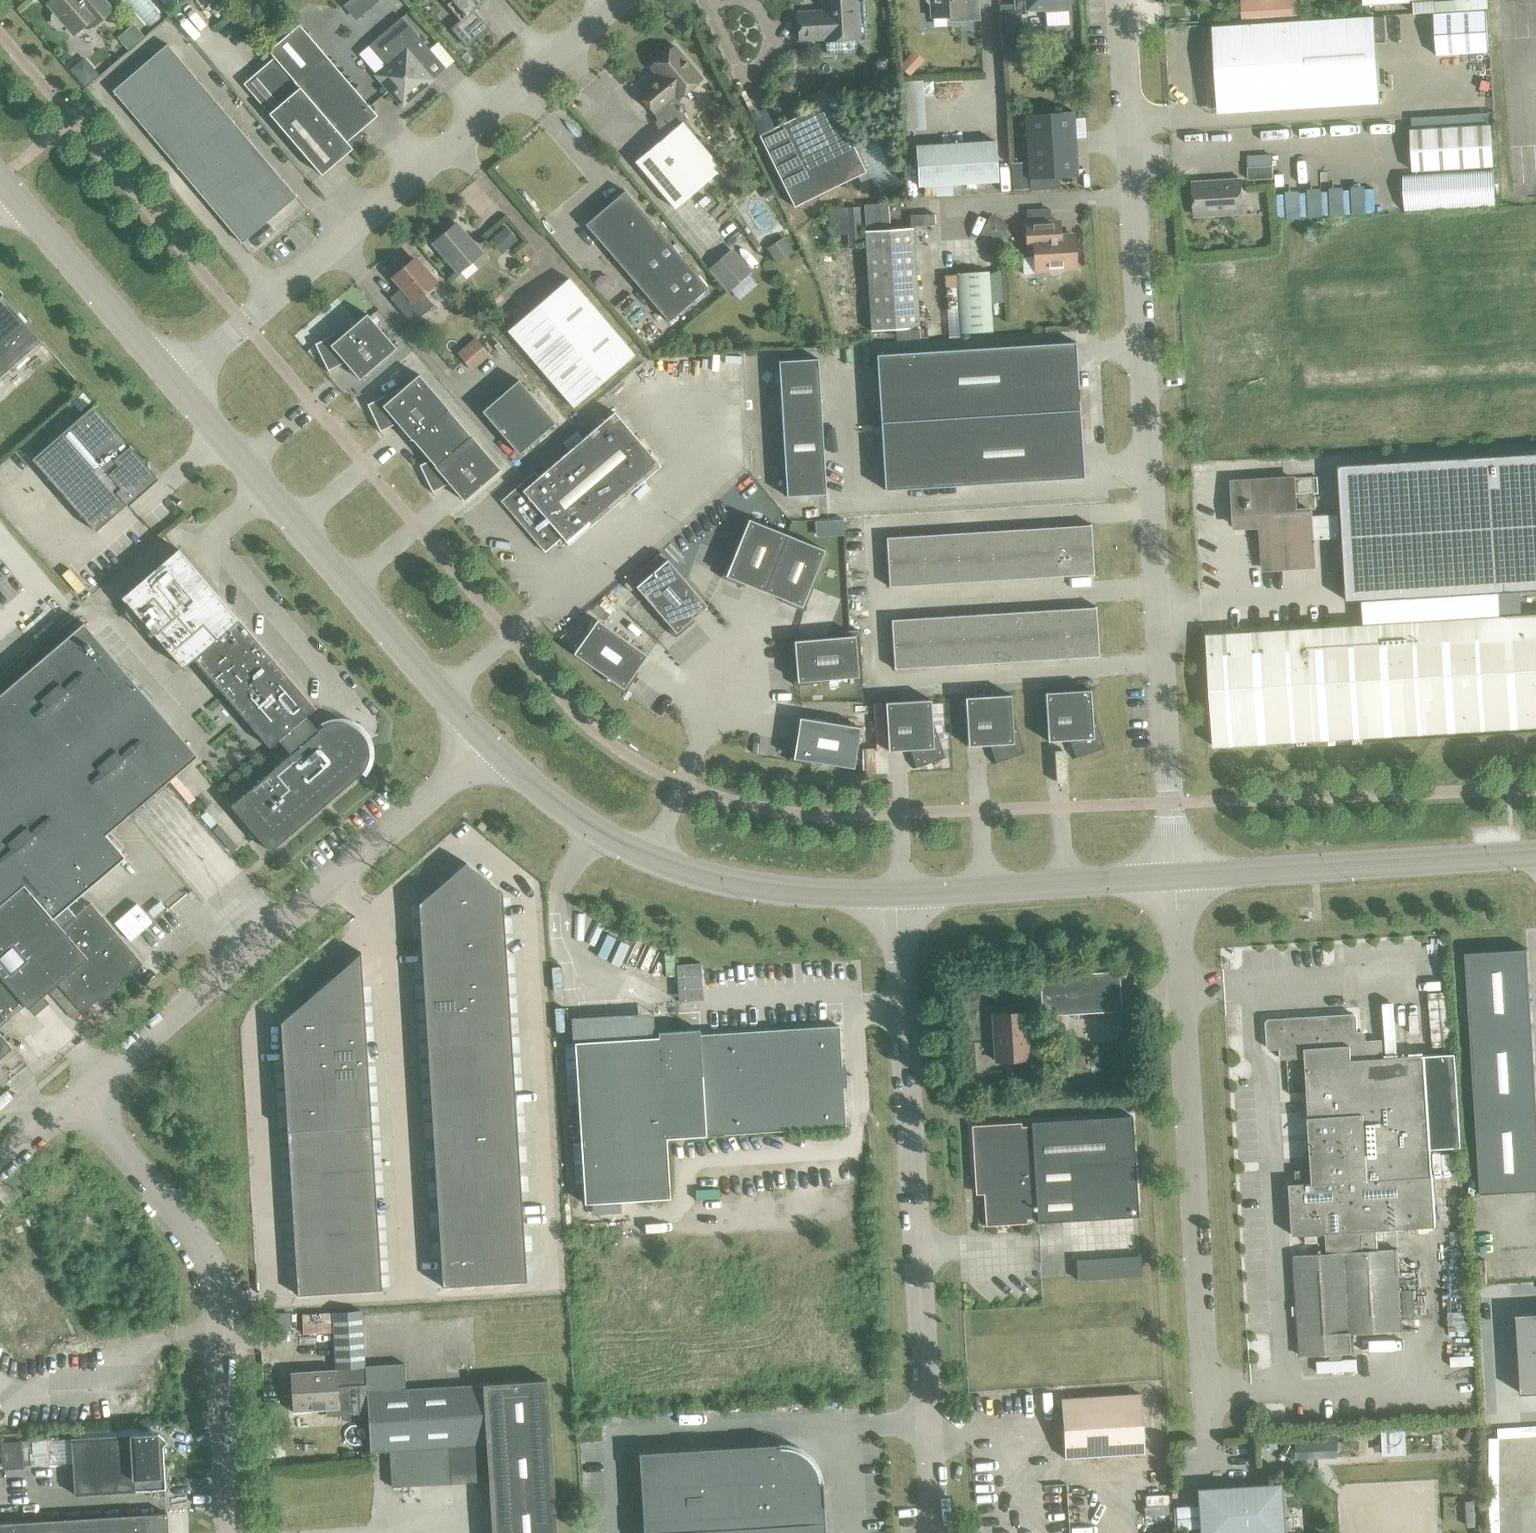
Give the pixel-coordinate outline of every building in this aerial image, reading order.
[(56,12),(52,15),(52,20),(57,26),(62,26),(65,23),(74,34),(83,26),(85,29),(89,29),(112,10),(103,0),(52,0),(48,3),(56,12)] [(371,6),(366,0),(351,0),(343,6),(355,20),(371,6)] [(446,4),(460,20),(450,28),(465,46),(487,27),(473,10),(485,0),(442,0),(446,4)] [(826,41),(856,39),(854,0),(823,0),(824,11),(797,13),(799,40),(825,38),(826,41)] [(949,22),(979,20),(978,0),(924,0),(925,1),(928,4),(931,4),(932,17),(946,16),(946,19),(949,22)] [(1015,10),(1020,9),(1045,8),(1045,10),(1067,8),(1066,0),(1014,0),(1015,5),(1015,10)] [(1243,25),(1299,21),(1298,8),(1280,9),(1279,0),(1241,0),(1243,25)] [(1015,5),(1000,6),(1004,66),(1024,65),(1020,9),(1015,10),(1015,5)] [(1486,10),(1434,13),(1436,56),(1488,53),(1486,10)] [(368,46),(358,54),(375,75),(401,105),(432,79),(422,68),(423,67),(424,63),(422,61),(432,53),(402,17),(368,46)] [(1369,97),(1364,17),(1299,21),(1243,25),(1223,26),(1228,106),(1369,97)] [(133,24),(116,39),(126,50),(143,36),(133,24)] [(268,51),(273,57),(352,149),(365,138),(359,131),(376,115),(298,25),(268,51)] [(112,91),(241,243),(296,196),(167,44),(112,91)] [(638,94),(654,113),(674,95),(677,99),(701,78),(674,46),(650,67),(658,77),(638,94)] [(352,149),(273,57),(243,83),(321,175),(341,157),(342,158),(352,149)] [(84,58),(70,69),(84,86),(98,74),(84,58)] [(905,59),(898,66),(909,76),(916,68),(905,59)] [(674,95),(654,113),(664,136),(635,161),(674,208),(721,169),(682,123),(686,119),(677,99),(674,95)] [(758,135),(793,207),(865,172),(830,100),(758,135)] [(1024,114),(1028,179),(1077,176),(1073,111),(1024,114)] [(1410,130),(1412,171),(1493,166),(1491,125),(1410,130)] [(915,146),(917,186),(997,181),(995,141),(915,146)] [(1247,167),(1248,180),(1273,178),(1272,166),(1247,167)] [(1193,183),(1195,215),(1242,212),(1240,180),(1193,183)] [(585,224),(668,322),(708,288),(624,191),(585,224)] [(888,227),(886,203),(862,205),(864,229),(888,227)] [(850,234),(847,234),(848,249),(861,249),(859,205),(848,206),(850,234)] [(933,215),(911,217),(911,226),(934,225),(933,215)] [(990,216),(980,235),(998,244),(1008,225),(990,216)] [(1035,271),(1048,270),(1048,273),(1051,276),(1059,275),(1062,272),(1062,269),(1075,268),(1073,235),(1056,236),(1053,233),(1052,222),(1025,224),(1027,254),(1030,257),(1034,257),(1035,271)] [(432,243),(457,273),(481,253),(455,223),(432,243)] [(505,228),(489,241),(501,255),(517,241),(505,228)] [(864,231),(870,331),(918,328),(912,228),(864,231)] [(736,253),(711,274),(727,292),(751,271),(736,253)] [(389,298),(412,323),(433,305),(422,293),(435,283),(414,258),(393,277),(402,287),(389,298)] [(959,333),(991,331),(988,271),(956,273),(959,333)] [(507,331),(572,407),(634,355),(568,278),(507,331)] [(0,291),(0,376),(41,341),(1,295),(2,294),(0,291)] [(327,370),(328,370),(344,362),(359,379),(395,348),(366,313),(348,329),(347,328),(314,344),(327,370)] [(875,355),(884,490),(1084,478),(1075,342),(875,355)] [(480,345),(462,360),(472,371),(490,356),(480,345)] [(777,361),(786,497),(825,494),(817,358),(777,361)] [(379,431),(380,431),(396,423),(411,440),(448,408),(418,374),(400,390),(399,388),(366,404),(379,431)] [(481,411),(518,454),(554,422),(518,380),(481,411)] [(147,465),(147,459),(140,458),(129,445),(127,445),(92,406),(31,459),(95,532),(126,505),(127,506),(158,478),(147,465)] [(500,501),(541,549),(559,534),(568,544),(660,465),(614,411),(538,476),(534,473),(535,472),(534,471),(500,501)] [(432,492),(433,491),(448,483),(463,501),(500,469),(470,435),(452,450),(451,449),(418,465),(432,492)] [(1347,601),(1535,590),(1535,453),(1339,465),(1347,601)] [(1234,528),(1239,528),(1239,526),(1261,525),(1263,569),(1313,566),(1310,510),(1295,511),(1293,478),(1233,482),(1235,513),(1233,513),(1234,528)] [(753,587),(763,591),(786,534),(748,519),(733,556),(731,556),(731,555),(730,554),(721,577),(744,587),(744,586),(743,585),(744,583),(753,587)] [(885,538),(888,587),(1091,575),(1092,575),(1093,575),(1090,524),(1088,524),(1088,525),(885,538)] [(786,534),(763,591),(773,595),(782,599),(781,601),(780,600),(780,601),(803,611),(812,587),(811,587),(811,588),(809,587),(824,550),(786,534)] [(320,729),(318,731),(305,716),(314,708),(178,549),(121,597),(181,667),(192,658),(269,747),(278,739),(290,754),(230,806),(269,851),(360,774),(361,772),(363,770),(364,769),(365,767),(366,765),(367,763),(367,761),(368,757),(368,754),(368,752),(368,749),(367,746),(367,744),(366,741),(365,739),(363,736),(362,734),(360,732),(358,730),(356,729),(353,727),(351,726),(349,725),(346,724),(343,723),(341,723),(338,723),(335,723),(333,723),(330,724),(327,725),(325,726),(322,727),(320,729)] [(692,620),(691,619),(707,606),(666,559),(635,586),(662,617),(660,618),(659,617),(659,618),(675,637),(694,621),(693,620),(692,620)] [(890,620),(893,669),(1097,657),(1097,658),(1099,658),(1095,606),(1093,606),(1093,607),(890,620)] [(1214,746),(1535,726),(1535,614),(1207,635),(1214,746)] [(603,679),(623,693),(638,672),(637,672),(636,672),(635,672),(646,655),(596,619),(573,653),(606,677),(605,678),(604,678),(603,679)] [(24,1005),(27,1009),(56,984),(81,1013),(140,962),(90,903),(75,916),(66,906),(124,856),(105,834),(197,756),(83,622),(0,693),(0,1026),(24,1005)] [(817,680),(858,677),(854,635),(793,640),(795,661),(793,661),(793,660),(792,660),(794,685),(819,683),(819,682),(818,682),(817,680)] [(1104,748),(1093,713),(1091,713),(1090,690),(1044,692),(1047,741),(1069,740),(1075,757),(1104,748)] [(1024,753),(1013,718),(1011,718),(1010,695),(964,697),(967,746),(989,745),(996,762),(1024,753)] [(944,758),(933,723),(931,723),(930,699),(884,702),(888,751),(910,749),(916,767),(944,758)] [(813,761),(853,768),(860,727),(799,717),(796,738),(794,737),(794,736),(793,736),(789,761),(814,765),(814,764),(812,763),(813,761)] [(473,826),(478,831),(483,826),(478,821),(473,826)] [(464,863),(417,903),(441,1287),(526,1281),(502,893),(464,863)] [(1480,1194),(1535,1191),(1535,1093),(1527,949),(1465,953),(1480,1194)] [(360,952),(279,1022),(296,1296),(381,1291),(360,952)] [(1038,975),(1041,1015),(1121,1010),(1118,970),(1038,975)] [(993,1014),(995,1061),(1028,1059),(1025,1012),(993,1014)] [(1357,1032),(1356,1017),(1353,1014),(1268,1019),(1265,1022),(1267,1047),(1270,1050),(1279,1049),(1280,1057),(1283,1059),(1305,1058),(1311,1169),(1295,1170),(1295,1184),(1289,1184),(1293,1236),(1325,1234),(1327,1254),(1294,1256),(1300,1356),(1352,1352),(1351,1334),(1400,1331),(1395,1249),(1377,1250),(1376,1230),(1435,1227),(1430,1150),(1462,1148),(1455,1053),(1382,1058),(1381,1040),(1366,1041),(1365,1035),(1361,1031),(1357,1032)] [(784,1130),(844,1126),(838,1026),(658,1037),(573,1042),(583,1203),(669,1198),(665,1138),(784,1131),(784,1130)] [(11,1047),(0,1034),(0,1057),(11,1047)] [(983,1193),(985,1226),(1027,1223),(1026,1219),(1036,1219),(1037,1223),(1138,1216),(1131,1116),(1030,1122),(1031,1126),(1021,1126),(1021,1122),(971,1126),(974,1174),(983,1193)] [(1076,1260),(1077,1280),(1141,1276),(1140,1256),(1076,1260)] [(360,1308),(331,1310),(335,1369),(336,1386),(350,1385),(351,1392),(365,1391),(364,1366),(360,1308)] [(1516,1314),(1521,1394),(1535,1393),(1535,1313),(1516,1314)] [(367,1413),(369,1452),(389,1451),(391,1487),(487,1481),(491,1532),(556,1532),(546,1380),(405,1389),(403,1363),(364,1366),(365,1391),(367,1413)] [(337,1415),(367,1413),(365,1391),(351,1392),(350,1385),(336,1386),(335,1369),(289,1372),(291,1412),(337,1409),(337,1415)] [(1060,1398),(1064,1458),(1144,1453),(1140,1393),(1060,1398)] [(70,1440),(73,1495),(165,1489),(162,1446),(157,1446),(156,1433),(130,1435),(130,1436),(70,1440)] [(1335,1437),(1293,1439),(1294,1460),(1336,1458),(1335,1437)] [(640,1493),(643,1532),(825,1532),(822,1483),(818,1483),(817,1476),(814,1469),(811,1463),(805,1457),(800,1453),(793,1450),(786,1448),(779,1448),(778,1444),(638,1453),(640,1493)] [(352,1452),(342,1452),(343,1461),(353,1460),(352,1452)] [(1201,1532),(1281,1532),(1278,1486),(1198,1491),(1201,1532)] [(166,1513),(0,1524),(0,1532),(167,1532),(166,1513)]
